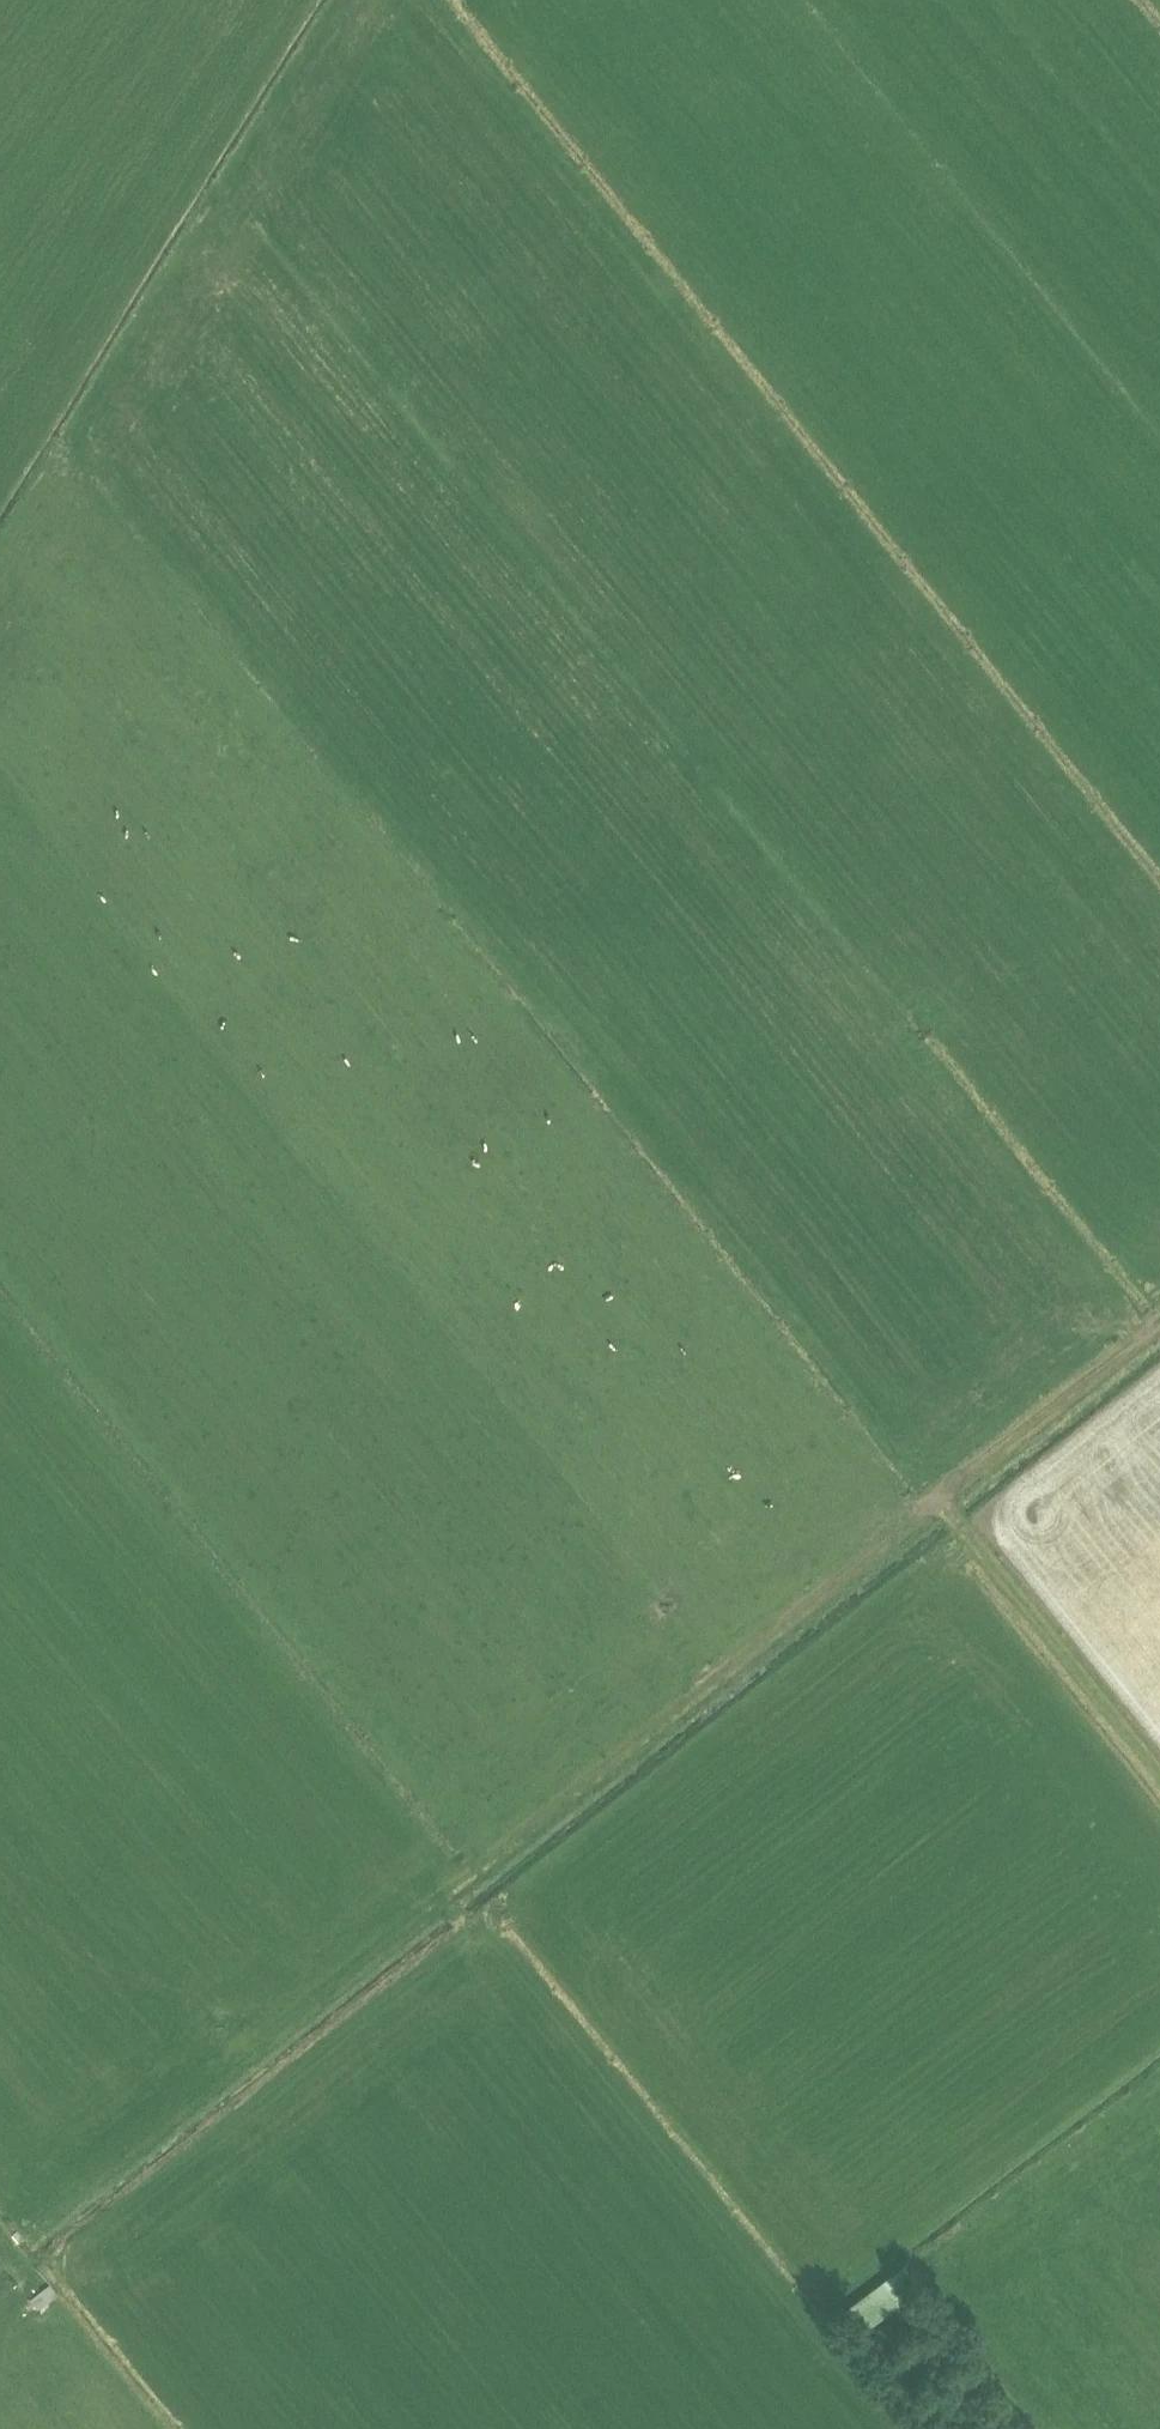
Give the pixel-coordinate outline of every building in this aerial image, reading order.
[(919,2286),(904,2265),(845,2307),(861,2328),(919,2286)]
